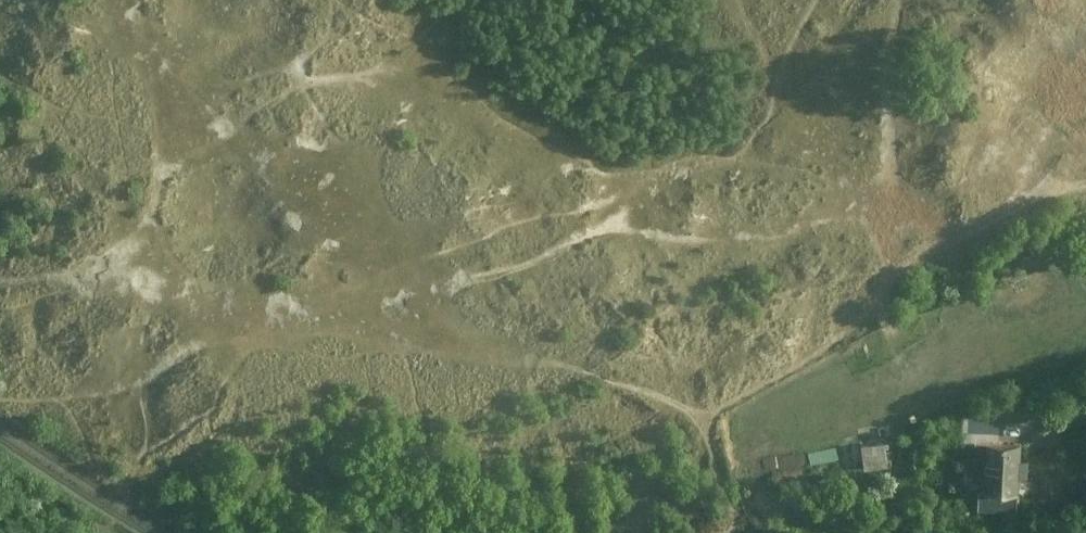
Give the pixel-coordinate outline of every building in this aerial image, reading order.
[(1005,419),(968,419),(969,433),(1005,432),(1005,419)] [(1026,446),(976,443),(975,460),(990,461),(988,504),(1023,506),(1026,446)] [(896,444),(868,446),(870,472),(897,471),(896,444)]
